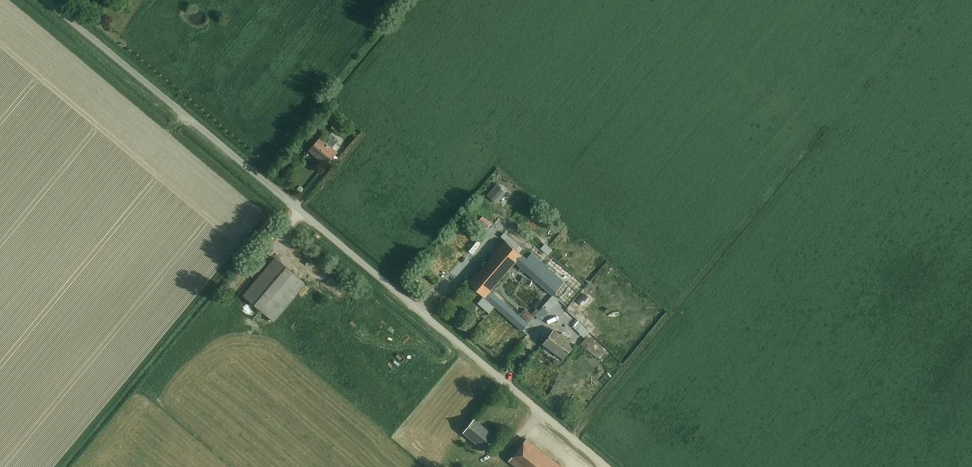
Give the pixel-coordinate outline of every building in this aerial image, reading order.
[(326,124),(331,117),(327,114),(322,121),(326,124)] [(330,128),(337,134),(341,129),(334,124),(330,128)] [(328,139),(324,143),(318,138),(308,150),(325,164),(335,152),(330,148),(335,141),(328,135),(326,137),(328,139)] [(497,182),(487,195),(496,202),(507,190),(497,182)] [(483,196),(479,200),(495,217),(500,212),(483,196)] [(483,217),(479,221),(487,228),(491,224),(483,217)] [(504,234),(501,237),(506,241),(519,253),(522,249),(504,234)] [(553,295),(564,282),(527,249),(521,255),(519,253),(506,241),(469,284),(483,296),(494,306),(522,330),(528,324),(490,290),(515,262),(553,295)] [(545,244),(541,249),(548,255),(552,250),(545,244)] [(306,284),(291,272),(274,257),(242,295),(274,322),(306,284)] [(434,278),(439,272),(428,260),(422,266),(434,278)] [(321,271),(333,277),(337,271),(325,264),(321,271)] [(596,294),(600,288),(591,283),(587,289),(596,294)] [(483,296),(477,303),(488,313),(494,306),(483,296)] [(536,314),(543,305),(534,298),(526,307),(536,314)] [(545,342),(544,344),(563,359),(574,344),(554,330),(550,336),(545,342)] [(545,332),(540,338),(545,342),(550,336),(545,332)] [(586,337),(580,345),(585,349),(591,341),(586,337)] [(495,436),(473,419),(462,434),(484,450),(495,436)] [(526,438),(507,461),(515,466),(562,466),(526,438)]
